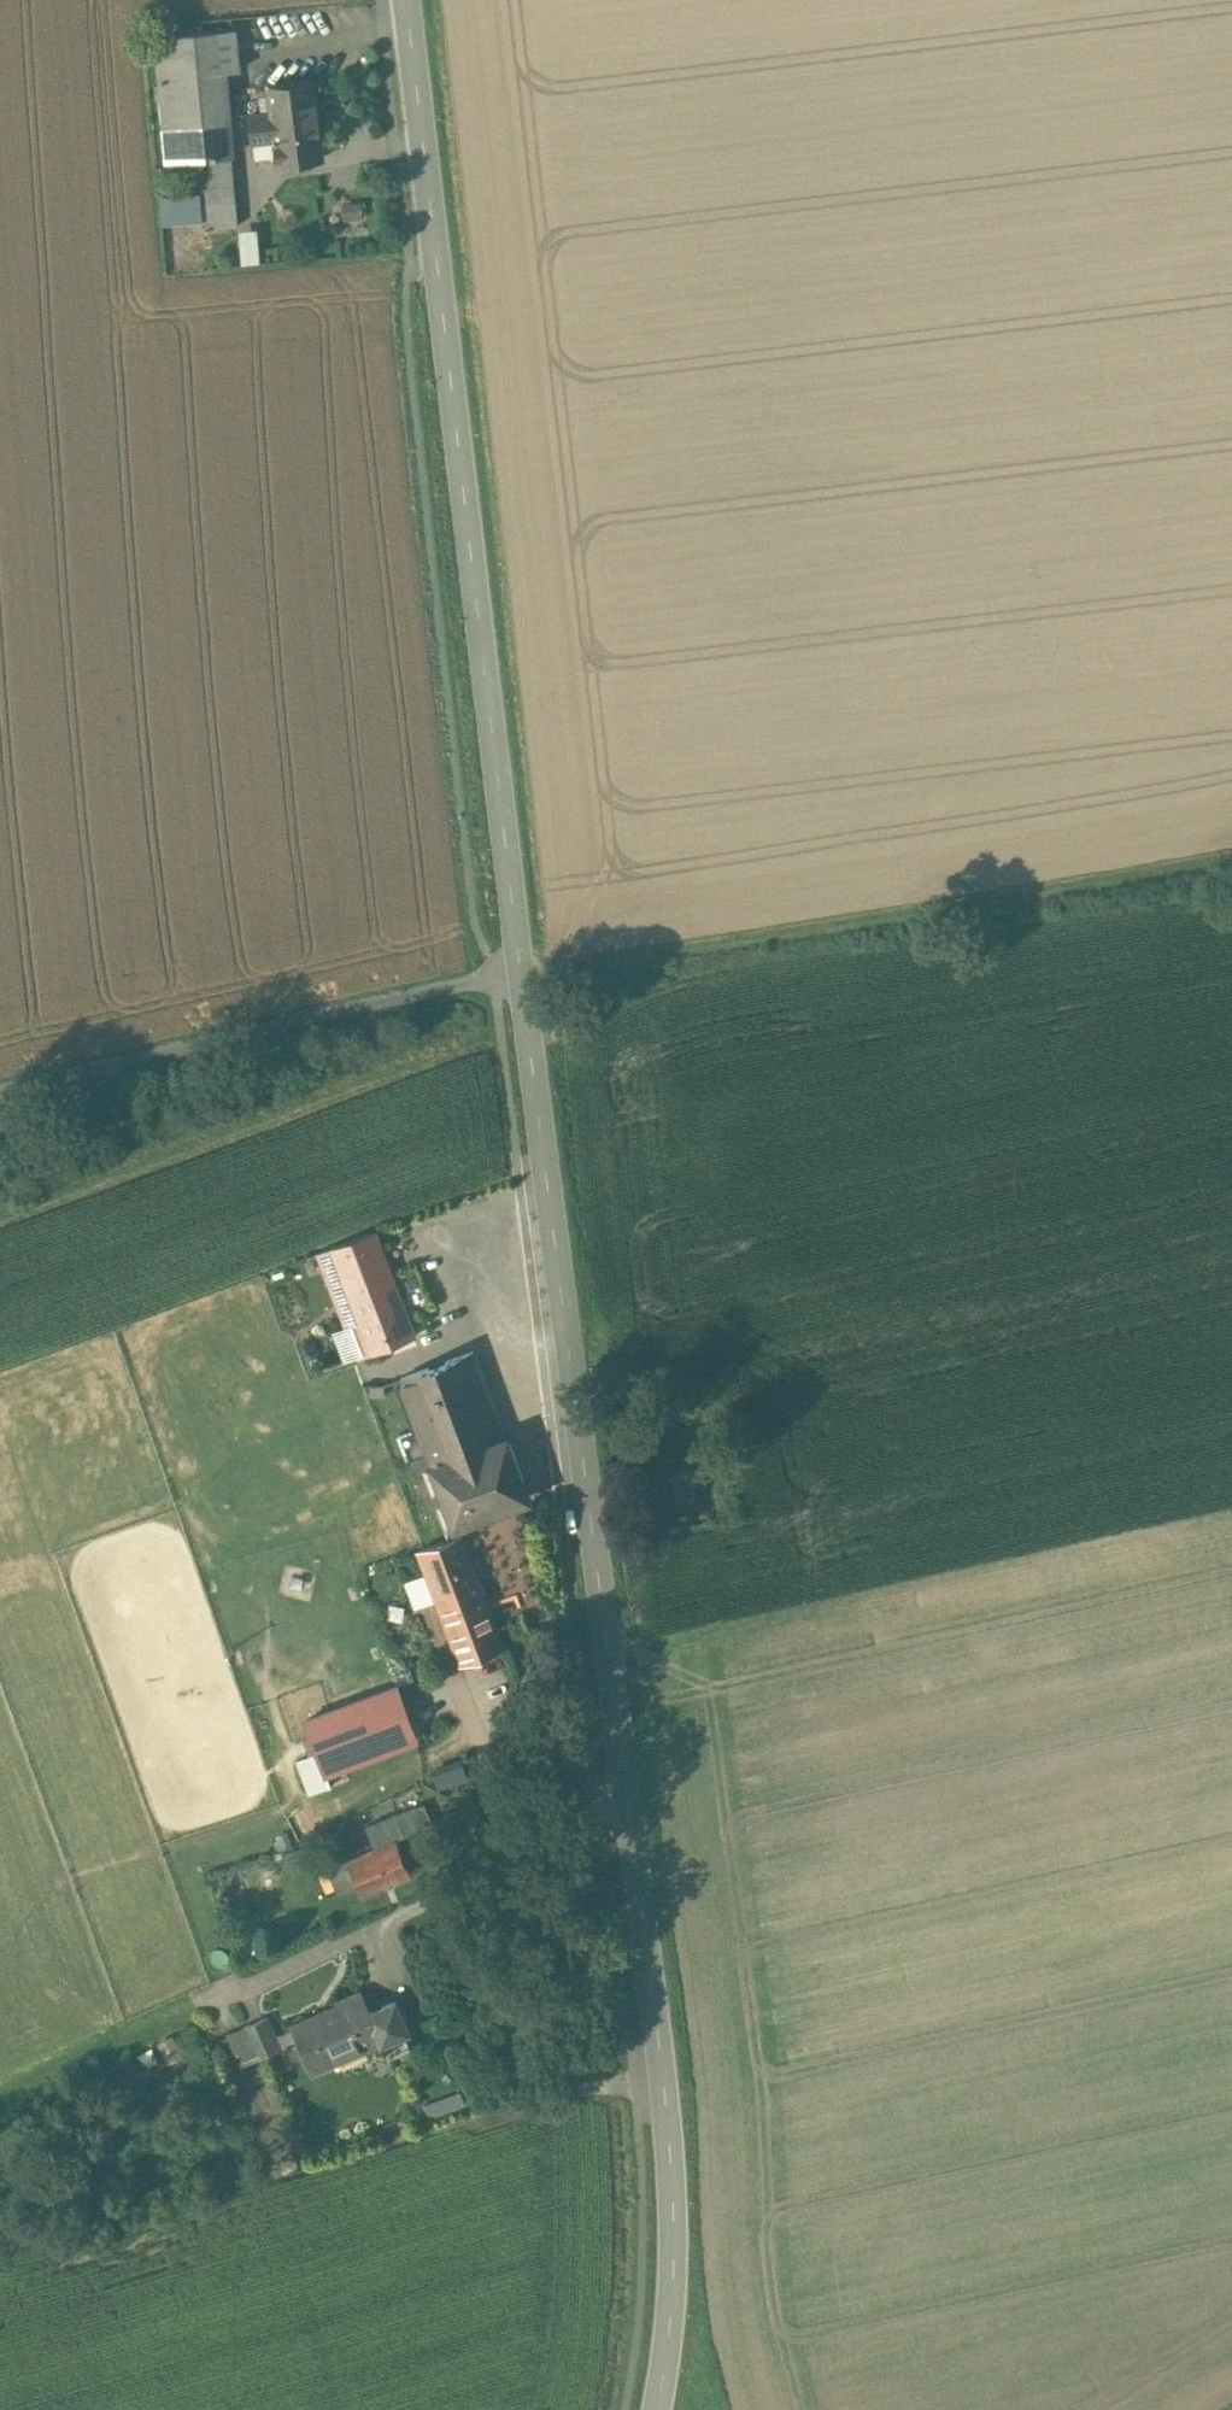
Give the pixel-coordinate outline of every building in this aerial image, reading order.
[(234,28),(155,34),(164,159),(210,155),(228,154),(221,67),(237,66),(234,28)] [(268,109),(247,111),(249,140),(273,139),(275,161),(319,159),(314,79),(267,81),(268,109)] [(231,201),(228,154),(210,155),(210,169),(196,170),(198,203),(231,201)] [(359,199),(341,204),(345,219),(363,214),(359,199)] [(240,227),(243,259),(259,258),(257,225),(240,227)] [(375,1229),(319,1248),(357,1356),(413,1336),(375,1229)] [(472,1350),(400,1376),(420,1429),(401,1435),(429,1509),(438,1506),(446,1526),(527,1497),(472,1350)] [(461,1530),(416,1548),(459,1660),(503,1644),(461,1530)] [(407,1577),(412,1600),(430,1597),(425,1573),(407,1577)] [(330,1784),(326,1773),(418,1741),(397,1681),(300,1715),(313,1752),(296,1758),(308,1792),(330,1784)] [(396,1835),(345,1857),(360,1893),(411,1870),(396,1835)] [(370,2011),(361,1991),(359,1992),(360,1993),(338,2003),(339,2006),(293,2026),(312,2069),(381,2038),(369,2011),(370,2011)] [(370,2011),(369,2011),(381,2038),(389,2055),(410,2046),(404,2031),(408,2029),(395,2000),(370,2011)] [(266,2013),(242,2022),(255,2056),(279,2046),(266,2013)] [(177,2033),(163,2036),(167,2060),(180,2058),(177,2033)] [(564,2056),(552,2059),(556,2071),(568,2068),(564,2056)]
